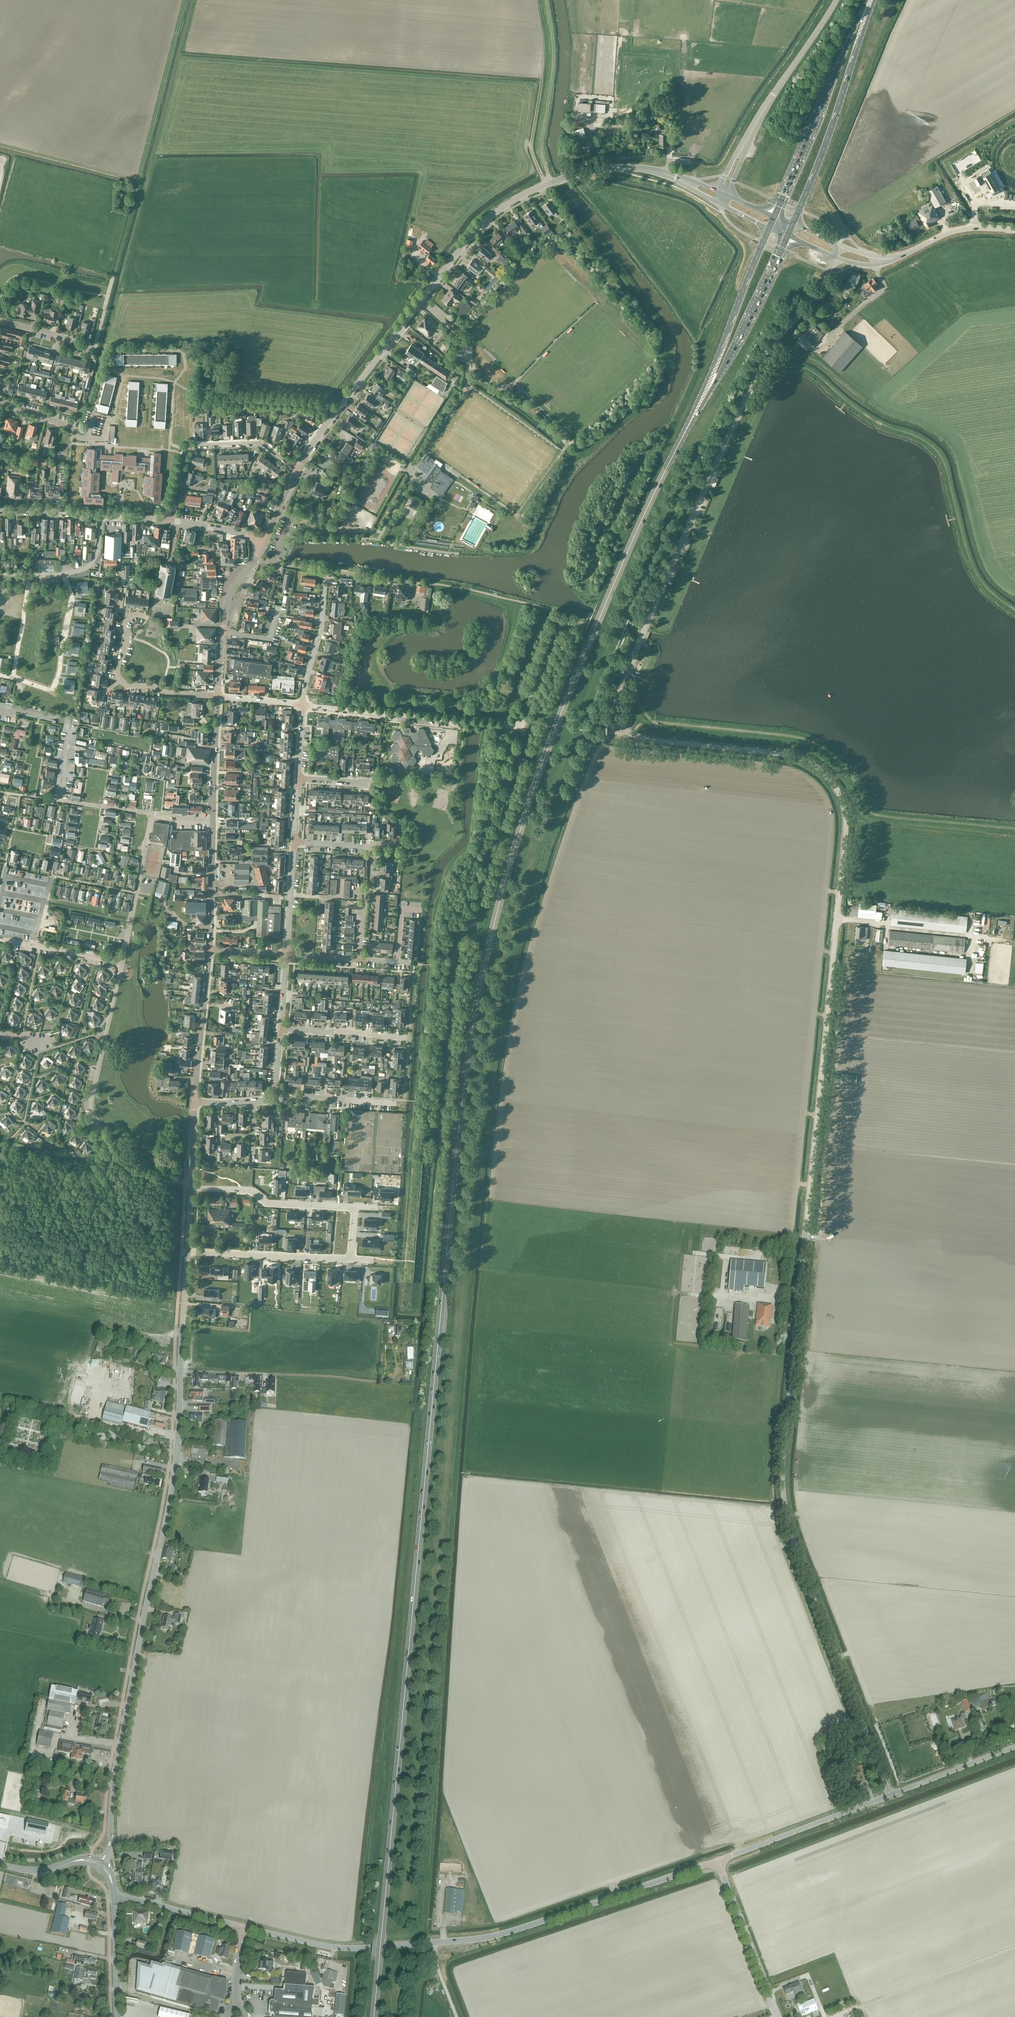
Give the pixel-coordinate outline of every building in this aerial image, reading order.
[(579,103),(578,111),(596,112),(596,104),(592,104),(592,100),(589,100),(589,103),(579,103)] [(575,140),(586,137),(584,128),(572,131),(575,140)] [(660,147),(666,147),(666,135),(666,130),(660,130),(660,131),(656,131),(656,135),(660,135),(660,147)] [(587,157),(596,154),(592,141),(584,143),(585,145),(581,146),(582,151),(568,155),(571,169),(588,164),(587,160),(588,160),(587,157)] [(975,179),(974,179),(978,186),(979,185),(978,185),(984,182),(986,181),(988,184),(987,184),(988,186),(989,186),(990,189),(991,189),(992,192),(994,195),(1000,191),(996,184),(997,183),(996,184),(991,175),(990,174),(988,170),(981,173),(982,175),(975,179)] [(934,209),(946,203),(937,187),(926,193),(934,209)] [(129,196),(122,194),(119,204),(126,206),(129,196)] [(556,215),(561,211),(556,205),(553,207),(549,201),(542,207),(549,216),(554,212),(556,215)] [(528,213),(524,216),(532,226),(534,225),(535,226),(537,226),(541,223),(539,221),(540,221),(532,210),(529,212),(528,213)] [(909,225),(908,225),(910,228),(912,230),(920,226),(918,223),(923,221),(922,218),(920,219),(917,215),(911,219),(913,222),(909,224),(909,225)] [(525,233),(528,231),(522,223),(518,225),(514,220),(505,227),(510,235),(520,227),(525,233)] [(545,234),(551,230),(547,224),(541,229),(545,234)] [(413,228),(409,228),(407,239),(405,246),(412,247),(414,240),(411,240),(411,237),(412,237),(413,228)] [(506,243),(509,240),(505,233),(501,236),(498,233),(490,240),(496,246),(503,239),(506,243)] [(418,246),(418,247),(427,254),(428,255),(430,254),(428,253),(432,248),(431,247),(433,244),(427,239),(425,242),(423,240),(418,246)] [(503,258),(500,254),(494,248),(490,251),(485,246),(478,253),(485,260),(491,254),(499,262),(503,258)] [(430,254),(428,255),(426,258),(428,259),(425,263),(429,266),(431,263),(433,264),(434,262),(435,262),(436,261),(436,260),(436,259),(430,254)] [(473,259),(467,267),(475,273),(478,275),(484,268),(496,277),(499,274),(485,264),(483,267),(482,266),(473,259)] [(455,281),(454,283),(454,284),(455,284),(457,286),(462,290),(463,290),(464,290),(465,289),(466,289),(469,285),(470,287),(474,281),(468,277),(467,279),(461,275),(457,281),(456,281),(455,281)] [(873,278),(871,280),(866,284),(864,286),(868,290),(864,293),(867,296),(869,294),(869,295),(877,288),(875,286),(878,284),(873,278)] [(491,280),(486,287),(489,290),(495,283),(491,280)] [(455,302),(459,297),(457,295),(451,290),(443,300),(449,305),(453,300),(455,302)] [(480,303),(472,298),(470,301),(477,307),(480,303)] [(18,309),(18,311),(18,313),(18,315),(27,317),(28,313),(36,315),(40,301),(33,299),(31,306),(21,303),(20,308),(18,309)] [(465,318),(473,307),(470,305),(471,304),(464,300),(456,311),(465,318)] [(57,312),(51,311),(50,314),(45,312),(43,321),(53,324),(53,321),(57,322),(59,316),(57,315),(57,312)] [(81,314),(76,312),(74,318),(69,317),(68,320),(65,319),(64,323),(67,323),(66,327),(74,329),(76,321),(80,321),(81,314)] [(92,318),(92,320),(91,324),(83,322),(80,331),(88,333),(90,326),(94,327),(96,319),(92,318)] [(425,319),(417,328),(429,337),(436,328),(425,319)] [(16,331),(8,329),(7,331),(1,330),(0,335),(0,336),(11,339),(12,334),(19,335),(20,331),(16,331)] [(807,332),(798,342),(807,351),(809,348),(810,349),(817,341),(807,332)] [(863,346),(846,332),(823,358),(840,373),(863,346)] [(4,342),(4,345),(0,344),(0,351),(7,353),(9,347),(11,348),(12,344),(4,342)] [(419,360),(424,354),(424,353),(411,344),(405,353),(409,356),(407,359),(415,365),(417,362),(418,362),(419,360)] [(31,359),(34,348),(32,348),(33,347),(29,346),(29,347),(28,351),(25,350),(23,356),(26,357),(26,358),(31,359)] [(39,350),(34,348),(31,359),(31,360),(36,361),(37,358),(39,350)] [(51,366),(52,362),(54,356),(50,354),(50,352),(47,351),(46,352),(45,351),(43,360),(41,364),(51,366)] [(61,365),(63,355),(60,354),(59,359),(55,358),(54,365),(57,366),(58,364),(61,365)] [(438,363),(424,354),(419,360),(433,370),(438,363)] [(67,366),(70,357),(63,355),(61,365),(67,366)] [(0,359),(0,366),(3,367),(5,362),(8,363),(10,358),(2,356),(1,359),(0,359)] [(74,368),(76,358),(70,357),(67,366),(74,368)] [(80,370),(83,360),(76,358),(74,368),(80,370)] [(80,370),(80,373),(83,374),(83,373),(86,373),(87,370),(88,369),(90,363),(86,362),(86,360),(83,359),(83,360),(80,370)] [(389,366),(383,375),(391,380),(395,374),(398,376),(397,377),(404,381),(405,380),(406,381),(409,375),(399,368),(392,363),(390,366),(389,366)] [(451,372),(438,363),(433,370),(439,374),(446,379),(451,372)] [(409,365),(406,370),(414,376),(417,373),(416,370),(409,365)] [(106,374),(104,382),(114,384),(116,377),(106,374)] [(433,380),(431,383),(435,386),(441,390),(443,391),(446,387),(444,386),(446,384),(447,383),(445,381),(446,379),(439,374),(438,376),(437,376),(433,380)] [(138,381),(128,381),(128,388),(138,389),(138,381)] [(104,382),(102,389),(112,392),(114,384),(104,382)] [(156,382),(156,390),(166,391),(167,383),(156,382)] [(388,387),(387,387),(384,385),(382,387),(377,383),(372,390),(377,395),(378,394),(376,397),(382,401),(382,400),(384,401),(386,399),(382,396),(386,391),(385,390),(388,387)] [(28,396),(30,387),(31,385),(28,384),(27,386),(25,386),(22,395),(28,396)] [(138,389),(128,388),(127,396),(138,396),(138,389)] [(102,389),(100,396),(110,399),(112,392),(102,389)] [(166,398),(166,391),(156,390),(155,398),(166,398)] [(63,407),(65,399),(61,399),(63,392),(60,391),(59,394),(56,405),(63,407)] [(56,405),(59,394),(56,393),(55,397),(51,396),(49,403),(56,405)] [(69,409),(72,397),(73,395),(70,395),(69,396),(68,400),(65,399),(63,407),(69,409)] [(73,395),(72,397),(69,409),(76,410),(78,403),(74,402),(75,398),(75,396),(73,395)] [(380,406),(382,402),(376,397),(374,400),(368,395),(364,401),(372,407),(376,403),(380,406)] [(100,396),(98,404),(108,406),(110,399),(100,396)] [(127,396),(127,403),(137,404),(138,396),(127,396)] [(155,398),(155,405),(165,406),(166,398),(155,398)] [(127,403),(126,411),(137,412),(137,404),(127,403)] [(107,413),(108,406),(98,404),(96,411),(107,413)] [(355,409),(355,410),(361,415),(360,417),(364,420),(365,421),(368,416),(366,414),(368,411),(359,404),(357,407),(356,407),(355,408),(355,409)] [(165,413),(165,406),(155,405),(155,413),(165,413)] [(137,412),(126,411),(126,418),(136,419),(137,412)] [(311,412),(310,413),(305,411),(303,414),(308,416),(305,419),(313,425),(316,420),(314,418),(316,416),(311,412)] [(155,413),(154,420),(164,421),(165,413),(155,413)] [(254,420),(256,420),(256,415),(250,415),(250,421),(247,421),(247,433),(255,433),(254,420)] [(360,429),(363,425),(357,422),(351,417),(350,416),(346,421),(356,429),(357,427),(360,429)] [(13,420),(13,419),(6,417),(5,422),(6,422),(4,428),(6,429),(6,430),(12,432),(13,431),(15,431),(15,430),(17,431),(15,437),(21,438),(23,428),(16,426),(17,421),(13,420)] [(136,419),(126,418),(125,426),(136,427),(136,419)] [(262,418),(257,418),(257,425),(262,424),(259,435),(267,437),(271,425),(266,424),(266,423),(263,422),(262,422),(262,418)] [(164,428),(164,421),(154,420),(154,428),(164,428)] [(286,421),(284,427),(287,428),(289,428),(291,429),(294,422),(293,422),(290,421),(289,422),(286,421)] [(199,423),(195,424),(195,430),(200,430),(200,436),(206,436),(206,430),(207,430),(207,422),(199,423)] [(309,429),(301,423),(297,428),(306,434),(309,429)] [(27,434),(26,438),(30,439),(37,441),(38,434),(35,433),(37,426),(29,424),(27,434)] [(231,429),(231,424),(223,424),(223,428),(224,430),(222,430),(222,434),(224,434),(224,435),(231,435),(230,429),(231,429)] [(211,435),(219,435),(219,425),(213,425),(213,427),(211,427),(211,435)] [(279,440),(283,427),(274,425),(270,437),(279,440)] [(54,430),(47,429),(46,437),(44,436),(43,441),(49,443),(49,444),(54,445),(56,436),(52,435),(54,430)] [(291,437),(293,439),(294,439),(299,443),(302,438),(297,434),(294,432),(291,437)] [(366,439),(357,432),(355,435),(364,441),(366,439)] [(296,448),(299,443),(294,439),(293,439),(290,444),(296,448)] [(347,441),(341,450),(350,457),(354,451),(351,448),(353,446),(347,441)] [(363,445),(357,441),(354,447),(360,451),(363,445)] [(295,450),(287,445),(282,451),(290,457),(295,450)] [(144,470),(146,470),(148,470),(148,475),(145,475),(144,495),(150,495),(150,497),(153,497),(152,501),(159,501),(161,472),(159,472),(160,453),(153,452),(153,454),(151,454),(150,458),(135,457),(136,455),(126,454),(126,456),(122,455),(122,454),(114,453),(114,455),(101,454),(101,449),(96,449),(96,450),(94,450),(94,448),(87,448),(86,467),(83,467),(81,496),(84,496),(83,502),(103,504),(103,497),(100,497),(100,494),(95,494),(95,491),(98,491),(99,472),(97,472),(97,466),(101,466),(100,469),(110,469),(110,468),(112,468),(112,481),(118,481),(118,480),(121,480),(121,473),(122,473),(122,471),(125,472),(125,470),(144,472),(144,470)] [(342,470),(350,457),(341,450),(338,455),(333,452),(330,457),(334,460),(332,464),(342,470)] [(424,457),(417,466),(425,473),(423,476),(432,483),(441,470),(441,467),(434,462),(435,460),(426,454),(424,457)] [(260,465),(265,458),(261,455),(256,462),(256,461),(253,465),(255,466),(258,463),(260,465)] [(205,466),(206,462),(203,461),(204,459),(193,456),(191,462),(205,466)] [(266,468),(270,462),(265,458),(260,465),(258,468),(260,470),(262,466),(266,468)] [(270,472),(275,466),(270,462),(266,468),(263,472),(265,473),(267,470),(270,472)] [(281,470),(275,466),(270,472),(268,475),(270,477),(273,473),(276,476),(281,470)] [(441,471),(432,483),(430,487),(442,495),(450,483),(453,479),(441,471)] [(185,483),(194,485),(195,480),(197,479),(203,480),(204,476),(188,472),(185,483)] [(5,491),(5,496),(20,498),(21,492),(20,492),(21,477),(21,476),(8,475),(7,476),(6,491),(5,491)] [(344,483),(346,480),(341,477),(341,478),(337,475),(335,478),(344,483)] [(333,481),(329,479),(324,476),(321,482),(316,480),(315,484),(316,484),(312,493),(317,495),(317,494),(321,496),(323,492),(322,491),(326,483),(330,486),(333,481)] [(35,498),(35,489),(36,487),(32,487),(32,481),(27,480),(26,489),(29,489),(29,497),(35,498)] [(45,491),(44,494),(47,494),(47,497),(51,497),(51,496),(53,496),(54,486),(49,485),(50,481),(45,481),(45,491)] [(58,486),(54,486),(53,496),(60,497),(60,492),(63,492),(64,483),(61,482),(61,486),(58,486)] [(208,489),(207,493),(216,494),(216,487),(210,486),(210,489),(208,489)] [(223,488),(219,499),(220,499),(219,500),(222,502),(223,499),(227,490),(224,489),(223,488)] [(219,500),(216,507),(221,508),(217,516),(223,518),(226,511),(228,511),(231,504),(233,505),(236,499),(239,492),(237,491),(236,494),(233,493),(229,502),(223,499),(222,502),(219,500)] [(239,492),(236,499),(237,499),(238,500),(239,497),(242,499),(241,501),(243,502),(244,499),(243,499),(245,495),(240,493),(240,492),(239,492)] [(258,493),(254,503),(259,505),(260,502),(267,504),(269,496),(258,493)] [(213,497),(203,495),(202,502),(212,504),(213,497)] [(186,497),(185,504),(200,506),(201,499),(200,499),(200,497),(196,496),(195,498),(186,497)] [(413,499),(409,506),(418,510),(423,501),(412,496),(411,498),(413,499)] [(475,496),(469,506),(472,508),(478,498),(475,496)] [(232,509),(227,520),(233,522),(234,520),(235,520),(239,512),(240,510),(232,507),(232,509)] [(247,512),(240,510),(236,523),(242,525),(244,521),(245,521),(247,512)] [(259,528),(264,513),(254,510),(254,511),(250,510),(246,524),(259,528)] [(424,516),(417,529),(419,533),(422,531),(420,526),(425,516),(424,516)] [(83,532),(83,522),(75,521),(75,532),(83,532)] [(17,530),(15,530),(15,537),(18,537),(26,537),(26,532),(26,523),(17,523),(17,530)] [(123,523),(122,541),(130,541),(130,539),(138,540),(139,524),(123,523)] [(161,537),(161,527),(158,527),(158,525),(155,525),(155,526),(154,526),(154,536),(145,535),(145,546),(159,547),(160,536),(161,537)] [(39,543),(40,528),(32,528),(31,543),(39,543)] [(86,528),(85,537),(96,538),(96,528),(86,528)] [(193,541),(194,538),(194,535),(195,532),(194,531),(194,530),(187,528),(186,530),(186,529),(185,529),(185,530),(184,533),(184,536),(183,539),(193,542),(193,541)] [(424,533),(420,535),(422,539),(437,541),(437,540),(426,538),(424,533)] [(120,557),(120,551),(121,535),(105,534),(104,557),(120,557)] [(120,551),(120,557),(136,557),(136,553),(134,553),(134,546),(130,546),(130,551),(120,551)] [(221,551),(221,564),(235,565),(235,564),(237,564),(237,558),(230,557),(230,552),(230,551),(221,551)] [(196,559),(196,564),(203,564),(203,563),(213,563),(213,557),(209,557),(209,553),(202,553),(202,554),(199,554),(199,559),(196,559)] [(39,566),(38,571),(48,571),(53,571),(53,566),(53,563),(55,563),(55,560),(39,559),(39,566)] [(165,565),(161,564),(156,593),(170,595),(175,566),(171,565),(171,564),(166,563),(165,565)] [(131,577),(131,565),(121,564),(121,576),(131,577)] [(292,577),(290,577),(290,574),(284,573),(282,587),(288,588),(288,584),(291,585),(292,577)] [(278,576),(270,575),(269,581),(274,582),(274,584),(280,585),(282,576),(278,575),(278,576)] [(334,583),(333,594),(339,595),(342,595),(343,585),(345,585),(351,585),(352,578),(340,577),(340,584),(334,583)] [(217,579),(200,578),(200,588),(217,588),(217,579)] [(86,581),(76,582),(77,594),(80,593),(80,591),(83,591),(83,590),(87,589),(86,581)] [(257,589),(265,594),(269,588),(266,586),(267,585),(262,581),(257,589)] [(355,591),(362,592),(361,600),(367,601),(367,602),(369,592),(368,592),(365,592),(366,585),(365,584),(365,585),(364,585),(364,584),(356,583),(355,591)] [(396,596),(395,601),(402,602),(403,597),(409,598),(410,595),(411,595),(412,586),(398,584),(396,596)] [(374,592),(374,595),(379,595),(379,593),(385,593),(384,599),(384,603),(387,603),(388,594),(389,589),(386,589),(386,587),(375,585),(374,592)] [(196,601),(196,588),(181,588),(181,600),(196,601)] [(216,589),(208,589),(209,590),(201,590),(201,599),(209,599),(209,596),(216,596),(216,589)] [(110,604),(112,604),(113,599),(114,599),(114,600),(117,601),(118,594),(113,593),(107,592),(107,593),(106,593),(106,597),(105,603),(107,604),(107,605),(110,605),(110,604)] [(307,603),(314,604),(315,597),(307,596),(307,594),(292,593),(291,597),(301,598),(301,597),(302,597),(302,604),(307,605),(307,603)] [(291,596),(284,595),(282,605),(289,606),(291,596)] [(128,597),(126,596),(124,606),(132,607),(133,597),(128,597)] [(141,598),(133,597),(132,607),(140,608),(141,598)] [(428,610),(430,598),(423,597),(421,609),(428,610)] [(146,609),(147,609),(149,599),(146,599),(141,598),(140,608),(146,609)] [(267,601),(260,599),(259,599),(259,602),(247,600),(247,603),(246,603),(246,605),(246,606),(246,607),(258,609),(258,607),(265,608),(267,601)] [(77,602),(75,614),(79,615),(79,612),(81,613),(81,611),(84,612),(86,603),(77,602)] [(344,616),(344,603),(335,602),(335,605),(332,605),(332,611),(331,611),(330,612),(330,614),(331,615),(344,616)] [(299,607),(299,609),(303,609),(302,613),(302,615),(306,615),(313,616),(313,615),(314,615),(315,609),(313,609),(313,608),(306,608),(306,605),(300,605),(299,607)] [(105,607),(104,616),(117,618),(118,612),(113,612),(112,611),(113,609),(114,609),(105,607)] [(215,623),(216,609),(201,608),(200,619),(201,619),(201,622),(215,623)] [(256,613),(253,612),(245,611),(244,615),(244,616),(243,616),(243,618),(243,619),(251,621),(251,620),(254,621),(256,613)] [(117,623),(117,618),(104,616),(104,619),(104,620),(105,620),(104,625),(112,626),(110,626),(111,623),(116,623),(117,623)] [(294,616),(293,620),(300,622),(299,626),(304,627),(311,628),(312,628),(313,623),(312,622),(312,621),(306,620),(306,618),(294,616)] [(250,621),(248,621),(242,620),(241,628),(249,629),(250,621)] [(342,621),(338,621),(335,620),(335,623),(331,623),(330,632),(333,632),(333,636),(336,638),(342,638),(343,635),(341,635),(342,621)] [(73,622),(72,634),(75,634),(75,632),(78,633),(78,631),(82,632),(83,624),(73,622)] [(112,626),(104,625),(104,631),(103,633),(105,634),(115,635),(115,630),(110,629),(110,626),(112,626)] [(292,626),(291,630),(299,632),(298,637),(301,638),(301,639),(308,640),(310,634),(304,632),(304,630),(292,626)] [(215,643),(215,628),(196,628),(196,639),(197,639),(197,642),(215,643)] [(307,645),(300,644),(299,644),(300,642),(294,640),(292,639),(288,638),(287,642),(293,644),(293,643),(296,644),(294,649),(298,650),(305,652),(307,645)] [(340,641),(334,639),(331,638),(330,641),(327,640),(324,650),(334,653),(337,643),(339,644),(340,641)] [(227,640),(226,643),(227,644),(227,646),(239,647),(243,648),(244,639),(240,639),(240,640),(236,640),(228,639),(227,640)] [(74,651),(78,651),(80,643),(70,642),(68,654),(71,654),(71,652),(74,652),(74,651)] [(199,645),(199,648),(203,648),(203,653),(202,661),(210,661),(211,661),(211,656),(211,654),(212,649),(211,649),(211,648),(207,648),(207,645),(199,645)] [(113,648),(103,647),(101,646),(100,655),(108,656),(108,653),(112,653),(113,648)] [(227,648),(226,654),(227,654),(238,655),(239,655),(239,653),(249,654),(250,649),(243,648),(239,647),(239,650),(236,650),(236,649),(227,648)] [(293,661),(295,662),(302,664),(304,657),(298,655),(297,655),(298,653),(288,650),(287,653),(290,654),(289,658),(293,659),(293,661)] [(108,656),(100,655),(99,655),(98,660),(102,661),(101,664),(110,665),(111,666),(112,660),(111,660),(107,659),(106,658),(106,656),(108,656)] [(330,658),(329,658),(322,656),(321,660),(321,659),(321,660),(321,661),(321,662),(320,663),(320,664),(319,668),(327,670),(329,661),(340,664),(342,658),(333,656),(331,659),(330,659),(330,658)] [(231,658),(230,663),(231,663),(231,669),(233,669),(233,674),(272,679),(272,674),(271,674),(272,663),(235,658),(231,658)] [(75,670),(77,662),(69,661),(67,673),(70,673),(70,671),(72,671),(73,670),(75,670)] [(299,672),(300,669),(294,667),(295,665),(286,662),(285,665),(290,667),(288,672),(293,673),(292,674),(298,676),(298,675),(299,675),(300,673),(299,672)] [(110,671),(110,665),(101,664),(101,667),(99,667),(98,673),(105,674),(105,673),(104,673),(104,671),(105,670),(110,671)] [(209,671),(197,671),(196,683),(208,684),(208,680),(209,680),(209,678),(212,678),(212,673),(209,673),(209,671)] [(103,675),(97,674),(96,681),(95,681),(94,685),(95,685),(95,686),(102,687),(106,687),(107,681),(102,680),(102,679),(103,679),(103,675)] [(329,683),(327,682),(329,676),(322,674),(322,677),(317,676),(315,686),(317,687),(317,689),(320,690),(320,689),(324,691),(325,687),(328,688),(329,685),(330,683),(329,683)] [(230,680),(230,685),(239,685),(239,686),(244,686),(244,683),(244,675),(239,675),(233,675),(233,680),(230,680)] [(282,681),(283,681),(284,676),(274,675),(273,677),(272,687),(279,688),(280,681),(282,681)] [(294,677),(284,676),(283,681),(282,681),(281,689),(284,689),(284,692),(292,692),(294,679),(294,677)] [(69,689),(73,689),(75,681),(65,679),(63,691),(66,692),(66,690),(69,690),(69,689)] [(11,686),(7,685),(0,684),(0,693),(3,694),(8,691),(8,692),(10,692),(11,686)] [(96,702),(103,703),(103,702),(104,702),(104,698),(104,697),(99,696),(99,695),(100,695),(100,691),(88,690),(87,695),(93,695),(92,702),(93,702),(92,703),(96,703),(96,702)] [(116,705),(118,692),(113,691),(113,692),(112,692),(112,697),(111,697),(108,697),(109,696),(108,696),(107,704),(113,705),(113,702),(116,702),(115,705),(116,705)] [(118,692),(116,705),(119,706),(125,707),(126,698),(126,699),(123,699),(123,698),(123,693),(118,693),(118,692)] [(134,704),(135,694),(135,695),(130,694),(129,698),(126,698),(125,707),(125,705),(133,706),(134,704)] [(151,697),(150,707),(149,710),(158,711),(159,703),(159,704),(157,704),(156,703),(157,698),(156,698),(157,698),(151,697)] [(188,702),(188,709),(188,713),(191,713),(191,716),(200,716),(200,708),(201,707),(202,706),(202,703),(201,702),(188,702)] [(265,717),(265,709),(256,709),(255,717),(265,717)] [(237,721),(238,711),(229,710),(228,721),(237,721)] [(293,720),(293,717),(282,716),(282,722),(285,722),(284,728),(290,729),(290,726),(294,726),(294,720),(293,720)] [(328,726),(329,718),(329,716),(325,716),(325,718),(318,717),(317,725),(324,726),(323,734),(323,735),(321,735),(321,738),(327,739),(328,735),(328,726)] [(339,736),(341,718),(338,717),(338,719),(329,718),(328,726),(335,727),(334,736),(335,736),(334,740),(338,740),(338,739),(339,736)] [(351,729),(352,721),(344,720),(344,718),(341,718),(339,736),(343,737),(344,728),(351,729)] [(361,738),(363,720),(360,719),(360,722),(352,721),(351,729),(358,729),(357,738),(361,738)] [(367,720),(363,720),(361,738),(366,739),(367,730),(374,731),(374,723),(366,722),(367,720)] [(413,764),(416,760),(414,756),(415,753),(417,749),(422,750),(424,754),(431,755),(434,751),(432,746),(431,746),(431,742),(430,742),(424,729),(419,728),(416,732),(412,732),(411,730),(408,729),(408,728),(403,727),(400,731),(395,730),(392,734),(394,739),(394,743),(391,747),(393,751),(392,754),(390,758),(392,762),(397,763),(408,764),(409,764),(413,764)] [(16,728),(14,737),(20,738),(21,734),(25,735),(26,731),(16,728)] [(77,732),(76,736),(79,736),(80,735),(85,736),(86,729),(81,728),(80,732),(77,732)] [(246,733),(241,732),(228,731),(227,740),(240,741),(245,741),(246,733)] [(253,732),(251,732),(247,731),(246,742),(251,743),(251,739),(252,739),(253,736),(255,736),(255,732),(253,732)] [(47,735),(46,740),(53,742),(53,743),(56,744),(57,737),(54,737),(47,735)] [(196,743),(197,743),(197,745),(202,745),(203,743),(206,743),(207,737),(198,736),(197,738),(196,737),(196,738),(195,738),(196,738),(196,742),(196,743)] [(96,745),(97,741),(95,741),(94,745),(89,744),(88,748),(95,749),(96,745)] [(227,748),(227,749),(236,749),(236,751),(238,751),(237,760),(238,760),(238,756),(245,756),(245,748),(240,747),(240,744),(227,744),(227,745),(226,745),(226,747),(227,748)] [(334,745),(329,745),(321,744),(321,750),(315,750),(315,761),(322,761),(323,757),(330,757),(330,759),(338,759),(339,749),(337,748),(337,747),(334,747),(334,745)] [(209,764),(210,750),(188,747),(177,746),(176,754),(187,755),(186,757),(188,757),(187,761),(209,764)] [(94,750),(85,748),(84,752),(87,752),(86,756),(92,757),(94,750)] [(237,760),(238,751),(236,751),(236,749),(227,749),(226,756),(233,757),(233,759),(237,760)] [(96,750),(94,758),(100,759),(100,757),(105,758),(106,754),(107,754),(107,753),(96,750)] [(110,756),(109,762),(117,763),(118,755),(116,755),(115,756),(110,756)] [(353,765),(354,756),(351,756),(351,759),(342,758),(342,759),(341,759),(340,760),(340,762),(341,763),(342,763),(341,768),(348,768),(348,765),(353,765)] [(365,757),(365,759),(365,761),(364,772),(369,772),(370,765),(373,766),(374,760),(374,758),(365,757)] [(364,772),(365,761),(365,759),(357,758),(356,765),(359,765),(359,771),(364,772)] [(46,769),(45,774),(45,777),(53,779),(55,770),(46,769)] [(0,772),(0,781),(8,783),(9,774),(0,772)] [(201,785),(201,777),(198,776),(198,773),(190,773),(189,779),(192,779),(191,785),(195,785),(195,786),(196,787),(199,787),(200,786),(200,785),(201,785)] [(52,781),(45,779),(43,779),(42,787),(48,788),(48,786),(51,786),(51,783),(53,784),(53,781),(52,781)] [(81,793),(82,784),(82,782),(79,781),(79,783),(78,788),(71,787),(71,792),(81,793)] [(277,793),(278,793),(278,796),(286,796),(286,790),(279,790),(279,787),(273,787),(273,793),(277,793)] [(189,802),(196,802),(196,801),(201,801),(201,799),(202,799),(203,797),(202,796),(201,796),(199,795),(199,791),(194,791),(194,795),(189,795),(189,802)] [(145,794),(143,810),(151,810),(153,795),(145,794)] [(182,795),(177,794),(176,803),(185,804),(186,800),(181,799),(182,795)] [(362,805),(362,806),(365,806),(365,805),(370,805),(370,802),(368,802),(369,794),(363,794),(362,802),(362,805)] [(229,803),(228,814),(231,814),(231,817),(235,817),(240,817),(249,817),(250,812),(242,812),(243,802),(240,802),(240,804),(236,804),(236,803),(229,803)] [(174,804),(172,804),(172,805),(172,806),(172,812),(182,813),(182,815),(184,815),(185,813),(189,813),(189,812),(201,812),(201,807),(189,806),(189,805),(175,804),(175,803),(174,803),(174,804)] [(2,806),(2,808),(3,808),(3,811),(3,813),(7,814),(7,812),(10,812),(11,810),(14,811),(15,808),(4,806),(2,806)] [(37,806),(35,815),(42,816),(44,807),(38,806),(37,806)] [(270,808),(270,807),(267,807),(264,807),(264,810),(265,810),(265,816),(267,816),(267,814),(267,813),(267,810),(269,810),(277,811),(276,814),(276,816),(281,817),(281,814),(285,815),(285,809),(277,808),(270,808)] [(373,817),(373,821),(372,828),(376,828),(375,834),(384,835),(384,826),(378,825),(378,822),(377,822),(377,817),(373,817)] [(276,823),(276,826),(284,826),(284,820),(277,820),(277,818),(273,818),(273,823),(276,823)] [(66,822),(65,828),(75,830),(76,825),(68,824),(69,822),(66,822)] [(154,822),(153,834),(157,835),(167,847),(171,847),(173,830),(173,824),(154,822)] [(397,836),(398,826),(392,825),(393,823),(388,823),(387,829),(390,829),(390,835),(397,836)] [(226,835),(226,837),(226,838),(240,838),(240,833),(240,832),(237,832),(235,832),(235,829),(232,829),(227,829),(227,835),(226,835)] [(173,830),(171,847),(171,849),(177,849),(177,852),(182,852),(182,849),(206,849),(206,831),(173,830)] [(283,844),(283,838),(275,838),(272,838),(272,840),(275,840),(274,844),(271,844),(271,846),(279,847),(279,844),(283,844)] [(258,846),(254,846),(254,848),(252,848),(252,850),(251,850),(251,860),(240,860),(240,863),(235,863),(234,883),(249,883),(249,882),(258,882),(259,885),(259,891),(267,891),(267,882),(269,882),(264,864),(267,864),(268,846),(258,846)] [(10,861),(9,864),(14,865),(14,864),(15,862),(15,861),(17,862),(19,853),(17,852),(17,851),(12,850),(10,861)] [(275,854),(275,857),(278,857),(278,860),(286,861),(286,855),(282,854),(283,852),(276,851),(276,854),(275,854)] [(96,854),(97,857),(94,858),(98,865),(105,862),(100,852),(96,854)] [(171,852),(170,865),(180,866),(181,853),(171,852)] [(118,861),(116,865),(125,868),(129,857),(122,855),(120,862),(118,861)] [(197,860),(202,860),(201,865),(206,865),(206,864),(207,863),(207,862),(207,860),(208,859),(208,858),(207,857),(207,856),(199,856),(196,856),(196,859),(197,859),(197,860)] [(45,859),(42,869),(49,870),(51,860),(45,859)] [(381,864),(381,870),(387,871),(387,873),(393,873),(394,868),(393,868),(393,865),(392,865),(381,864)] [(106,868),(99,866),(97,878),(101,879),(102,871),(105,872),(106,868)] [(168,877),(170,868),(164,866),(162,876),(168,877)] [(285,873),(286,867),(277,866),(277,872),(275,872),(275,875),(281,876),(281,873),(285,873)] [(380,877),(380,881),(391,882),(391,880),(393,880),(393,873),(387,873),(386,877),(380,877)] [(281,878),(281,876),(275,875),(275,878),(276,878),(276,884),(284,885),(285,879),(281,878)] [(208,883),(208,879),(208,876),(196,876),(196,884),(196,888),(202,888),(203,889),(203,888),(207,888),(207,883),(208,883)] [(167,895),(170,883),(159,880),(156,892),(167,895)] [(390,886),(391,882),(380,881),(379,887),(385,888),(385,891),(392,892),(393,886),(390,886)] [(274,890),(274,893),(280,893),(280,891),(284,891),(284,885),(276,884),(276,888),(274,888),(274,890)] [(190,889),(190,894),(193,894),(193,900),(198,900),(198,898),(206,898),(207,891),(195,890),(194,890),(190,889)] [(222,900),(222,905),(224,906),(223,909),(234,910),(234,905),(237,905),(237,907),(242,907),(243,900),(235,900),(235,897),(224,897),(224,900),(222,900)] [(112,906),(112,908),(119,909),(121,899),(118,899),(116,906),(112,906)] [(243,900),(242,907),(243,907),(243,910),(242,919),(258,920),(257,935),(279,936),(281,913),(281,906),(268,905),(268,900),(258,900),(258,899),(248,899),(243,900)] [(122,906),(121,911),(128,912),(129,905),(128,905),(129,902),(124,901),(123,906),(122,906)] [(206,913),(206,902),(186,901),(186,913),(206,913)] [(876,905),(859,903),(857,917),(875,919),(876,908),(876,905)] [(966,933),(967,917),(892,909),(890,925),(966,933)] [(72,913),(71,919),(75,920),(80,921),(83,922),(85,916),(72,913)] [(206,925),(207,914),(196,914),(196,918),(195,918),(195,922),(197,922),(197,925),(206,925)] [(89,917),(88,922),(91,923),(97,924),(100,925),(101,919),(89,917)] [(176,929),(178,922),(169,920),(168,928),(176,929)] [(867,931),(865,931),(865,927),(856,926),(855,936),(855,937),(855,939),(866,940),(867,931)] [(964,953),(965,938),(932,935),(890,931),(888,945),(930,949),(930,950),(964,953)] [(198,933),(197,933),(193,932),(193,933),(188,933),(188,938),(191,938),(191,941),(206,941),(206,938),(204,938),(204,934),(198,933)] [(241,936),(238,936),(232,935),(231,936),(224,936),(223,942),(237,943),(237,938),(241,938),(241,936)] [(206,944),(206,941),(191,941),(191,943),(195,943),(195,946),(196,946),(190,946),(190,951),(194,951),(204,952),(205,944),(206,944)] [(13,955),(6,950),(6,951),(5,952),(4,951),(0,956),(0,957),(2,959),(3,958),(7,961),(10,957),(11,958),(13,955)] [(964,974),(966,960),(884,950),(883,965),(964,974)] [(22,961),(20,963),(24,966),(25,965),(27,967),(32,961),(31,960),(31,959),(32,958),(26,954),(24,952),(23,952),(21,954),(24,956),(25,957),(22,961)] [(65,968),(66,967),(68,968),(70,964),(68,962),(66,964),(67,965),(67,966),(61,961),(60,962),(59,962),(58,962),(54,968),(56,970),(57,969),(61,972),(64,968),(65,968)] [(236,970),(229,969),(229,964),(222,964),(221,975),(228,975),(228,972),(230,972),(230,973),(236,973),(236,970)] [(48,972),(50,970),(44,965),(44,966),(43,966),(42,966),(37,972),(40,974),(40,973),(44,976),(47,972),(48,972)] [(76,972),(75,974),(79,977),(79,976),(82,978),(87,972),(86,971),(86,970),(86,969),(80,965),(78,967),(79,968),(76,972)] [(247,979),(247,983),(247,982),(249,982),(250,980),(253,980),(253,979),(256,979),(256,977),(257,965),(251,965),(250,972),(251,972),(251,977),(248,976),(247,979)] [(24,981),(29,975),(28,975),(28,974),(29,973),(23,968),(21,971),(22,972),(19,975),(23,978),(22,979),(24,981)] [(99,977),(98,979),(102,982),(102,981),(105,983),(110,977),(109,976),(109,975),(109,974),(103,969),(101,972),(102,973),(99,977)] [(409,977),(401,977),(400,985),(397,985),(397,992),(404,993),(404,991),(408,992),(408,987),(407,987),(407,983),(408,983),(409,977)] [(79,993),(83,987),(83,986),(82,985),(83,984),(77,979),(75,982),(76,983),(73,987),(77,990),(76,991),(79,993)] [(21,996),(26,990),(25,989),(25,988),(26,988),(19,983),(18,985),(19,986),(16,990),(20,993),(19,994),(21,996)] [(102,997),(106,991),(105,990),(106,989),(100,984),(98,987),(99,987),(96,991),(100,994),(99,995),(102,997)] [(60,992),(62,989),(56,985),(55,986),(54,985),(49,991),(52,993),(52,992),(56,995),(59,991),(60,992)] [(233,990),(233,986),(220,985),(220,991),(222,991),(222,994),(227,994),(227,989),(233,990)] [(43,996),(45,993),(39,989),(39,990),(38,990),(37,989),(32,995),(35,997),(36,996),(40,999),(42,995),(43,996)] [(76,1007),(80,1001),(80,1000),(79,999),(80,999),(74,994),(72,997),(73,997),(70,1001),(74,1004),(73,1005),(76,1007)] [(18,1011),(23,1005),(22,1004),(22,1003),(23,1002),(16,998),(15,1000),(16,1001),(13,1005),(17,1008),(16,1009),(18,1011)] [(99,1012),(103,1006),(103,1005),(102,1004),(103,1003),(97,999),(95,1001),(96,1002),(93,1006),(97,1009),(96,1010),(99,1012)] [(304,1004),(302,1004),(300,1019),(307,1019),(307,1016),(311,1016),(311,1009),(304,1008),(304,1004)] [(271,1012),(272,1006),(264,1005),(263,1008),(256,1008),(256,1013),(268,1014),(268,1012),(271,1012)] [(340,1020),(341,1013),(341,1006),(339,1005),(338,1010),(335,1009),(334,1012),(331,1012),(331,1019),(334,1020),(340,1020)] [(221,1009),(220,1015),(220,1021),(230,1021),(231,1012),(233,1013),(234,1010),(238,1011),(239,1006),(232,1006),(232,1010),(221,1009)] [(343,1006),(341,1006),(341,1013),(340,1020),(346,1021),(346,1018),(350,1018),(350,1010),(347,1010),(347,1013),(343,1013),(343,1006)] [(56,1015),(58,1013),(51,1008),(51,1009),(50,1009),(49,1008),(44,1014),(47,1016),(48,1015),(52,1018),(55,1014),(56,1015)] [(361,1023),(362,1013),(356,1013),(356,1008),(353,1008),(353,1016),(356,1016),(355,1023),(361,1023)] [(73,1022),(77,1016),(77,1015),(76,1014),(77,1013),(71,1009),(69,1011),(70,1012),(67,1016),(71,1019),(70,1020),(73,1022)] [(367,1016),(370,1016),(370,1011),(371,1010),(368,1009),(367,1011),(362,1010),(362,1013),(361,1023),(367,1024),(367,1016)] [(370,1016),(370,1018),(373,1018),(373,1026),(378,1026),(379,1016),(379,1014),(379,1012),(374,1011),(370,1011),(370,1016)] [(15,1025),(20,1019),(19,1019),(19,1018),(20,1017),(13,1012),(12,1015),(13,1016),(10,1020),(14,1023),(13,1024),(15,1025)] [(32,1013),(28,1019),(30,1021),(31,1020),(34,1022),(34,1023),(37,1025),(42,1018),(41,1017),(35,1012),(34,1013),(33,1013),(32,1013)] [(379,1016),(378,1026),(384,1027),(384,1019),(387,1019),(388,1015),(388,1013),(388,1012),(386,1012),(385,1012),(385,1014),(379,1014),(379,1016)] [(90,1021),(88,1023),(92,1026),(93,1025),(96,1026),(100,1020),(99,1020),(99,1019),(100,1018),(94,1013),(92,1016),(93,1017),(90,1021)] [(65,1025),(62,1029),(64,1030),(68,1033),(67,1034),(70,1036),(74,1030),(73,1029),(74,1028),(69,1024),(67,1022),(65,1022),(64,1024),(65,1025)] [(186,1036),(185,1044),(185,1045),(190,1045),(189,1045),(192,1045),(193,1037),(191,1036),(191,1033),(184,1032),(184,1036),(186,1036)] [(267,1041),(268,1035),(255,1034),(255,1037),(254,1037),(253,1037),(252,1042),(259,1043),(260,1041),(267,1041)] [(298,1055),(299,1040),(296,1040),(296,1039),(293,1039),(293,1042),(288,1042),(288,1048),(292,1049),(292,1047),(295,1047),(295,1050),(296,1050),(296,1055),(298,1055)] [(93,1047),(95,1045),(89,1040),(89,1041),(88,1041),(87,1041),(82,1047),(85,1049),(85,1048),(89,1051),(92,1047),(93,1047)] [(318,1049),(318,1052),(324,1052),(324,1050),(328,1050),(328,1045),(324,1045),(325,1041),(319,1041),(318,1049)] [(189,1048),(189,1045),(190,1045),(185,1045),(185,1044),(183,1044),(183,1048),(182,1048),(182,1050),(180,1050),(179,1056),(182,1056),(184,1056),(188,1057),(191,1057),(192,1048),(189,1048)] [(338,1052),(338,1045),(332,1044),(332,1045),(328,1045),(328,1050),(328,1055),(335,1055),(334,1064),(337,1064),(337,1060),(337,1058),(338,1052)] [(15,1052),(17,1049),(11,1045),(10,1046),(9,1046),(8,1045),(4,1051),(6,1053),(7,1052),(11,1055),(14,1051),(15,1052)] [(68,1052),(67,1054),(69,1056),(71,1054),(72,1053),(75,1056),(78,1052),(79,1053),(81,1050),(75,1046),(75,1047),(74,1047),(73,1046),(68,1052)] [(225,1051),(225,1048),(217,1047),(218,1047),(218,1050),(217,1051),(213,1051),(212,1057),(224,1058),(224,1055),(225,1055),(225,1054),(226,1053),(226,1052),(225,1051)] [(365,1048),(359,1047),(358,1057),(361,1058),(362,1060),(364,1060),(364,1062),(367,1062),(367,1056),(364,1056),(365,1048)] [(65,1058),(67,1056),(61,1051),(61,1052),(60,1052),(59,1052),(54,1058),(57,1060),(58,1059),(62,1061),(64,1057),(65,1058)] [(28,1070),(32,1064),(31,1063),(31,1062),(32,1061),(26,1056),(24,1059),(25,1060),(22,1064),(26,1067),(25,1068),(28,1070)] [(187,1060),(188,1057),(184,1056),(182,1056),(181,1059),(180,1066),(191,1067),(192,1060),(187,1060)] [(51,1064),(53,1061),(47,1057),(46,1058),(45,1057),(40,1063),(43,1065),(44,1064),(48,1067),(50,1063),(51,1064)] [(224,1063),(224,1058),(212,1057),(211,1063),(215,1063),(215,1067),(227,1068),(228,1063),(224,1063)] [(266,1065),(267,1059),(259,1059),(259,1061),(253,1061),(252,1064),(259,1064),(259,1067),(263,1067),(264,1065),(266,1065)] [(81,1075),(85,1069),(84,1069),(84,1068),(85,1067),(79,1062),(77,1065),(78,1066),(75,1069),(79,1072),(78,1073),(81,1075)] [(12,1072),(6,1068),(5,1068),(4,1069),(4,1068),(0,1073),(0,1075),(2,1076),(2,1075),(6,1078),(9,1074),(10,1075),(12,1072)] [(225,1072),(225,1069),(218,1069),(218,1071),(210,1071),(210,1078),(220,1078),(221,1072),(225,1072)] [(295,1084),(296,1076),(296,1069),(294,1069),(293,1076),(290,1076),(290,1075),(286,1074),(285,1081),(289,1081),(289,1084),(295,1084)] [(25,1084),(29,1078),(28,1078),(28,1077),(29,1076),(23,1071),(21,1074),(22,1075),(19,1078),(23,1081),(22,1082),(25,1084)] [(63,1081),(64,1078),(58,1074),(58,1075),(57,1075),(56,1074),(51,1080),(54,1082),(55,1081),(59,1084),(62,1080),(63,1081)] [(861,1075),(857,1075),(842,1074),(841,1081),(856,1082),(856,1081),(860,1081),(861,1075)] [(374,1075),(374,1080),(378,1080),(378,1084),(377,1084),(376,1090),(384,1090),(385,1082),(389,1083),(389,1076),(386,1076),(379,1075),(374,1075)] [(78,1090),(82,1084),(81,1083),(81,1082),(82,1081),(76,1077),(74,1079),(75,1080),(72,1084),(76,1087),(75,1088),(78,1090)] [(179,1087),(180,1080),(170,1080),(170,1077),(161,1077),(161,1087),(179,1087)] [(390,1078),(390,1085),(393,1086),(392,1094),(400,1094),(400,1089),(399,1089),(400,1084),(401,1084),(401,1080),(396,1080),(396,1078),(390,1078)] [(47,1086),(49,1084),(43,1079),(42,1080),(41,1080),(40,1079),(36,1086),(38,1087),(39,1086),(43,1089),(46,1085),(47,1086)] [(218,1093),(219,1084),(209,1083),(209,1092),(218,1093)] [(22,1099),(26,1093),(25,1092),(25,1091),(26,1090),(20,1086),(18,1088),(19,1089),(16,1093),(20,1096),(19,1097),(22,1099)] [(75,1105),(79,1099),(78,1098),(78,1097),(79,1096),(73,1092),(71,1094),(72,1095),(69,1099),(73,1102),(72,1103),(75,1105)] [(58,1103),(60,1101),(54,1096),(53,1097),(52,1097),(51,1097),(47,1103),(49,1104),(50,1103),(54,1106),(57,1102),(58,1103)] [(13,1108),(11,1110),(15,1113),(16,1112),(19,1114),(23,1108),(22,1107),(22,1106),(23,1105),(17,1101),(15,1103),(16,1104),(13,1108)] [(42,1109),(44,1106),(38,1102),(37,1103),(36,1102),(31,1108),(34,1110),(34,1109),(38,1112),(41,1108),(42,1109)] [(71,1119),(76,1113),(75,1113),(75,1112),(76,1111),(70,1106),(68,1109),(69,1109),(66,1113),(70,1116),(69,1117),(71,1119)] [(285,1120),(284,1128),(287,1128),(287,1130),(295,1131),(296,1111),(289,1110),(288,1116),(291,1117),(291,1120),(285,1120)] [(304,1112),(296,1111),(295,1131),(295,1136),(297,1136),(297,1129),(303,1129),(302,1137),(306,1137),(306,1127),(306,1121),(301,1121),(301,1118),(304,1118),(304,1112)] [(247,1125),(248,1113),(243,1112),(243,1113),(239,1113),(239,1116),(240,1117),(240,1124),(247,1125)] [(306,1127),(306,1130),(316,1130),(318,1113),(310,1112),(309,1118),(312,1118),(312,1122),(306,1121),(306,1127)] [(223,1113),(222,1122),(233,1123),(233,1122),(233,1120),(236,1120),(236,1115),(234,1115),(234,1114),(223,1113)] [(318,1113),(316,1130),(327,1131),(327,1129),(327,1123),(322,1123),(322,1119),(325,1119),(326,1113),(318,1113)] [(264,1114),(263,1126),(269,1127),(269,1129),(270,1129),(275,1129),(275,1126),(274,1126),(275,1115),(264,1114)] [(327,1131),(327,1134),(329,1134),(330,1129),(338,1130),(338,1129),(342,1129),(342,1122),(338,1122),(339,1114),(331,1114),(330,1120),(330,1123),(329,1123),(327,1123),(327,1129),(327,1131)] [(215,1127),(216,1115),(208,1115),(207,1126),(215,1127)] [(11,1124),(13,1122),(8,1116),(8,1117),(7,1117),(6,1116),(0,1121),(2,1123),(3,1122),(6,1126),(10,1123),(11,1124)] [(46,1124),(41,1130),(44,1132),(45,1131),(49,1134),(52,1130),(53,1130),(54,1128),(56,1125),(50,1121),(48,1123),(48,1124),(47,1124),(46,1124)] [(68,1134),(73,1128),(72,1127),(72,1126),(73,1125),(66,1121),(65,1123),(66,1124),(63,1128),(67,1131),(66,1132),(68,1134)] [(26,1129),(21,1135),(24,1137),(24,1136),(28,1139),(32,1142),(35,1138),(37,1135),(34,1134),(34,1133),(28,1129),(28,1130),(27,1130),(26,1129)] [(269,1143),(269,1132),(261,1132),(260,1142),(269,1143)] [(80,1140),(82,1138),(76,1133),(76,1134),(74,1134),(69,1140),(72,1142),(72,1141),(76,1144),(79,1140),(80,1140)] [(217,1138),(207,1137),(206,1151),(214,1151),(214,1142),(217,1143),(217,1138)] [(91,1149),(93,1146),(87,1141),(86,1142),(85,1143),(84,1142),(80,1148),(83,1150),(83,1149),(87,1152),(90,1148),(91,1149)] [(218,1152),(218,1159),(222,1159),(222,1156),(225,1156),(225,1154),(231,1154),(231,1151),(233,1151),(233,1148),(231,1148),(231,1143),(224,1143),(224,1142),(221,1142),(221,1151),(221,1152),(218,1152)] [(246,1155),(247,1143),(238,1142),(237,1152),(234,1152),(234,1159),(239,1159),(239,1155),(246,1155)] [(273,1150),(273,1146),(263,1146),(263,1149),(260,1149),(260,1159),(269,1160),(270,1150),(273,1150)] [(274,1178),(273,1192),(281,1193),(282,1178),(286,1178),(286,1170),(278,1169),(278,1178),(274,1178)] [(344,1184),(344,1190),(348,1191),(350,1191),(349,1196),(361,1197),(361,1195),(362,1195),(362,1194),(363,1191),(362,1190),(361,1190),(361,1188),(355,1188),(355,1184),(344,1184)] [(296,1188),(296,1196),(306,1197),(306,1192),(309,1192),(310,1186),(306,1186),(306,1185),(302,1185),(302,1189),(296,1188)] [(314,1185),(314,1193),(318,1193),(318,1192),(320,1192),(320,1197),(324,1198),(327,1198),(332,1198),(332,1191),(325,1191),(320,1190),(320,1186),(314,1185)] [(374,1187),(374,1194),(380,1195),(380,1198),(394,1199),(394,1191),(380,1190),(381,1187),(374,1187)] [(231,1225),(231,1213),(230,1213),(230,1209),(208,1209),(208,1224),(231,1225)] [(288,1212),(287,1220),(297,1220),(297,1221),(301,1221),(301,1215),(298,1215),(298,1212),(288,1212)] [(309,1217),(308,1224),(312,1224),(312,1220),(323,1221),(323,1213),(312,1212),(312,1217),(309,1217)] [(365,1219),(364,1226),(371,1227),(371,1230),(377,1230),(377,1227),(376,1227),(377,1219),(365,1219)] [(260,1235),(259,1243),(271,1244),(272,1233),(268,1233),(260,1233),(260,1235)] [(285,1238),(284,1249),(288,1249),(288,1250),(296,1250),(296,1247),(299,1247),(300,1239),(296,1239),(297,1238),(289,1238),(285,1238)] [(363,1238),(363,1247),(372,1248),(378,1248),(378,1243),(378,1239),(363,1238)] [(307,1239),(307,1247),(310,1247),(310,1250),(322,1251),(322,1244),(319,1244),(319,1240),(314,1240),(314,1243),(311,1243),(311,1239),(307,1239)] [(731,1261),(728,1291),(744,1292),(744,1287),(764,1289),(766,1264),(731,1261)] [(245,1263),(245,1277),(253,1277),(254,1263),(245,1263)] [(263,1269),(262,1277),(268,1277),(268,1281),(277,1281),(278,1266),(269,1266),(269,1269),(263,1269)] [(224,1267),(211,1267),(210,1274),(219,1275),(219,1278),(228,1279),(228,1275),(224,1275),(224,1267)] [(779,1281),(778,1267),(766,1267),(767,1281),(779,1281)] [(327,1276),(327,1280),(328,1280),(328,1282),(327,1285),(335,1285),(339,1285),(339,1279),(336,1279),(337,1270),(328,1269),(328,1277),(327,1276)] [(284,1274),(284,1279),(286,1280),(286,1282),(294,1283),(294,1285),(298,1285),(298,1275),(294,1275),(294,1270),(286,1270),(286,1274),(284,1274)] [(345,1270),(345,1278),(356,1278),(356,1281),(360,1282),(360,1274),(356,1274),(356,1271),(345,1270)] [(304,1271),(304,1277),(310,1277),(310,1280),(306,1280),(306,1286),(309,1286),(309,1290),(309,1289),(315,1290),(315,1291),(316,1271),(304,1271)] [(366,1277),(366,1285),(370,1285),(371,1283),(377,1284),(381,1284),(382,1275),(375,1274),(371,1274),(370,1277),(366,1277)] [(215,1289),(205,1289),(204,1296),(212,1296),(212,1300),(218,1300),(218,1296),(215,1296),(215,1289)] [(771,1327),(773,1305),(768,1304),(768,1303),(758,1302),(755,1325),(771,1327)] [(746,1341),(747,1324),(750,1305),(736,1303),(732,1339),(746,1341)] [(222,1305),(221,1312),(223,1312),(223,1316),(229,1316),(229,1313),(230,1306),(229,1306),(225,1306),(222,1305)] [(202,1308),(202,1314),(209,1315),(209,1317),(215,1317),(216,1309),(210,1309),(202,1308)] [(377,1308),(376,1317),(388,1318),(389,1309),(377,1308)] [(404,1338),(404,1329),(396,1328),(395,1335),(399,1336),(399,1337),(404,1338)] [(108,1341),(100,1338),(96,1350),(104,1352),(105,1349),(110,1350),(113,1341),(108,1340),(108,1341)] [(148,1355),(149,1352),(148,1352),(149,1351),(130,1345),(129,1348),(127,1347),(125,1352),(128,1353),(126,1357),(137,1360),(138,1358),(143,1360),(144,1353),(148,1354),(148,1355)] [(167,1356),(158,1354),(149,1352),(148,1355),(148,1358),(160,1361),(159,1364),(165,1365),(166,1362),(167,1356)] [(208,1374),(204,1374),(204,1375),(194,1375),(193,1380),(192,1383),(193,1383),(193,1388),(200,1388),(200,1380),(208,1380),(208,1379),(208,1374)] [(231,1384),(231,1375),(218,1375),(218,1379),(217,1380),(219,1380),(219,1383),(231,1384)] [(263,1377),(261,1377),(261,1376),(249,1375),(249,1381),(255,1381),(254,1392),(261,1393),(261,1390),(262,1390),(263,1377)] [(263,1388),(263,1395),(267,1395),(267,1392),(275,1392),(275,1379),(269,1378),(269,1381),(267,1381),(267,1388),(263,1388)] [(167,1391),(154,1389),(151,1400),(163,1403),(164,1398),(164,1396),(166,1396),(167,1391)] [(191,1391),(191,1392),(191,1394),(191,1395),(191,1397),(192,1397),(192,1401),(197,1401),(197,1397),(203,1397),(204,1391),(191,1391)] [(152,1403),(145,1401),(144,1410),(151,1411),(152,1403)] [(148,1424),(149,1422),(151,1413),(106,1402),(102,1420),(122,1424),(122,1423),(147,1429),(148,1424)] [(203,1414),(191,1414),(190,1420),(198,1420),(198,1423),(203,1423),(203,1414)] [(245,1459),(247,1422),(215,1420),(213,1445),(225,1446),(225,1457),(230,1458),(245,1459)] [(213,1447),(208,1447),(209,1445),(192,1444),(191,1452),(192,1452),(191,1458),(207,1459),(208,1453),(208,1449),(213,1449),(213,1447)] [(109,1466),(102,1465),(99,1480),(108,1482),(107,1485),(133,1491),(137,1473),(131,1471),(109,1466)] [(160,1475),(162,1469),(144,1465),(142,1472),(160,1475)] [(229,1477),(218,1475),(217,1482),(228,1483),(229,1477)] [(160,1480),(146,1477),(145,1484),(159,1487),(160,1480)] [(207,1493),(209,1480),(201,1479),(201,1482),(200,1482),(199,1486),(198,1488),(199,1488),(198,1492),(207,1493)] [(175,1555),(173,1555),(174,1551),(164,1549),(162,1558),(172,1560),(172,1559),(174,1560),(175,1555)] [(167,1563),(166,1565),(165,1570),(175,1572),(176,1566),(173,1566),(173,1567),(170,1566),(171,1564),(167,1563)] [(84,1578),(70,1574),(66,1573),(63,1583),(82,1588),(84,1578)] [(102,1607),(103,1604),(108,1606),(111,1596),(87,1589),(83,1601),(102,1607)] [(162,1621),(161,1623),(163,1623),(162,1627),(163,1628),(163,1629),(164,1629),(164,1630),(166,1630),(167,1630),(168,1630),(168,1629),(170,1623),(179,1625),(180,1622),(182,1623),(184,1616),(181,1616),(175,1614),(174,1618),(163,1615),(162,1621)] [(97,1640),(103,1622),(94,1619),(91,1626),(89,1625),(88,1629),(91,1630),(89,1637),(97,1640)] [(75,1699),(76,1693),(77,1691),(51,1686),(49,1700),(74,1705),(75,1699)] [(76,1693),(75,1699),(78,1700),(78,1701),(90,1703),(91,1700),(91,1699),(90,1699),(90,1698),(90,1695),(91,1695),(91,1694),(80,1692),(79,1693),(76,1693)] [(1001,1697),(989,1701),(989,1699),(987,1695),(972,1700),(975,1707),(981,1705),(983,1711),(992,1707),(991,1706),(1003,1702),(1001,1697)] [(972,1710),(970,1707),(968,1700),(963,1702),(965,1708),(966,1712),(972,1710)] [(69,1714),(71,1705),(48,1701),(47,1710),(44,1725),(43,1732),(39,1731),(36,1745),(50,1748),(53,1734),(60,1735),(61,1728),(64,1713),(69,1714)] [(98,1712),(98,1715),(95,1729),(100,1730),(102,1722),(107,1723),(108,1718),(103,1717),(103,1716),(103,1713),(98,1712)] [(961,1728),(964,1727),(961,1717),(951,1720),(955,1731),(958,1729),(958,1730),(961,1729),(961,1728)] [(82,1754),(91,1756),(91,1754),(93,1753),(93,1751),(92,1750),(93,1748),(80,1746),(75,1745),(60,1742),(58,1752),(72,1754),(72,1755),(71,1759),(81,1761),(82,1760),(83,1758),(82,1756),(82,1754)] [(862,1774),(864,1773),(862,1766),(856,1768),(858,1774),(854,1776),(856,1780),(855,1780),(857,1786),(862,1784),(862,1783),(865,1782),(862,1774)] [(63,1791),(62,1801),(65,1801),(68,1802),(78,1803),(85,1804),(86,1803),(86,1801),(85,1800),(86,1796),(83,1796),(83,1793),(77,1793),(76,1800),(69,1799),(70,1792),(63,1791)] [(28,1820),(25,1831),(25,1832),(46,1836),(48,1824),(49,1824),(27,1819),(27,1820),(28,1820)] [(161,1851),(160,1859),(171,1860),(172,1852),(161,1851)] [(157,1878),(157,1879),(156,1882),(151,1881),(148,1892),(155,1894),(156,1886),(160,1886),(161,1879),(157,1878)] [(25,1884),(23,1893),(27,1894),(26,1894),(32,1896),(32,1895),(34,1896),(33,1899),(40,1901),(42,1894),(38,1892),(39,1888),(25,1884)] [(69,1900),(72,1890),(65,1888),(63,1898),(69,1900)] [(463,1912),(464,1890),(447,1889),(445,1913),(457,1914),(457,1912),(463,1912)] [(80,1896),(79,1902),(78,1903),(94,1908),(95,1906),(96,1900),(80,1896)] [(66,1936),(70,1919),(64,1918),(67,1905),(58,1903),(51,1932),(66,1936)] [(149,1920),(149,1911),(134,1910),(134,1923),(147,1923),(148,1923),(148,1920),(149,1920)] [(86,1911),(84,1918),(91,1919),(90,1921),(90,1922),(96,1923),(99,1914),(86,1911)] [(209,1959),(211,1952),(212,1948),(214,1939),(199,1935),(177,1931),(173,1950),(194,1955),(209,1959)] [(149,1943),(138,1940),(136,1948),(147,1950),(149,1943)] [(228,1958),(231,1947),(223,1945),(222,1949),(218,1948),(217,1954),(220,1955),(220,1956),(228,1958)] [(84,1963),(85,1958),(75,1956),(74,1961),(74,1964),(84,1967),(84,1963)] [(338,1973),(329,1970),(327,1970),(327,1968),(329,1961),(330,1959),(329,1959),(322,1957),(318,1956),(317,1962),(323,1963),(323,1967),(322,1970),(326,1971),(324,1977),(324,1979),(321,1979),(325,1990),(329,1991),(333,1992),(334,1986),(331,1985),(332,1982),(336,1982),(338,1973)] [(273,1970),(274,1961),(271,1961),(260,1960),(259,1969),(270,1970),(270,1969),(273,1970)] [(340,1965),(346,1966),(345,1969),(348,1969),(349,1963),(341,1961),(340,1965)] [(214,1978),(182,1969),(163,1964),(163,1965),(152,1962),(150,1967),(138,1963),(137,1991),(217,2014),(220,2004),(223,2005),(224,2001),(227,1981),(222,1979),(222,1980),(214,1978)] [(84,1969),(77,1968),(75,1979),(82,1981),(83,1978),(87,1979),(88,1974),(91,1975),(91,1977),(91,1978),(92,1978),(94,1979),(95,1978),(97,1971),(89,1970),(84,1969)] [(306,1986),(307,1974),(287,1972),(286,1984),(306,1986)] [(792,1986),(784,1989),(786,1995),(794,1992),(795,1994),(799,1993),(799,1992),(802,1991),(799,1982),(792,1985),(792,1986)] [(313,2016),(313,2008),(313,2007),(319,2008),(320,2000),(314,2000),(314,1996),(315,1988),(284,1985),(284,1991),(276,1990),(275,2001),(272,2000),(270,2002),(269,2012),(271,2014),(274,2015),(274,2016),(313,2016)] [(345,1995),(337,1994),(335,2015),(344,2016),(345,1995)] [(805,2001),(797,2004),(800,2011),(804,2010),(806,2015),(818,2010),(813,1999),(806,2002),(805,2001)] [(159,2016),(190,2016),(190,2015),(161,2008),(159,2016)]
